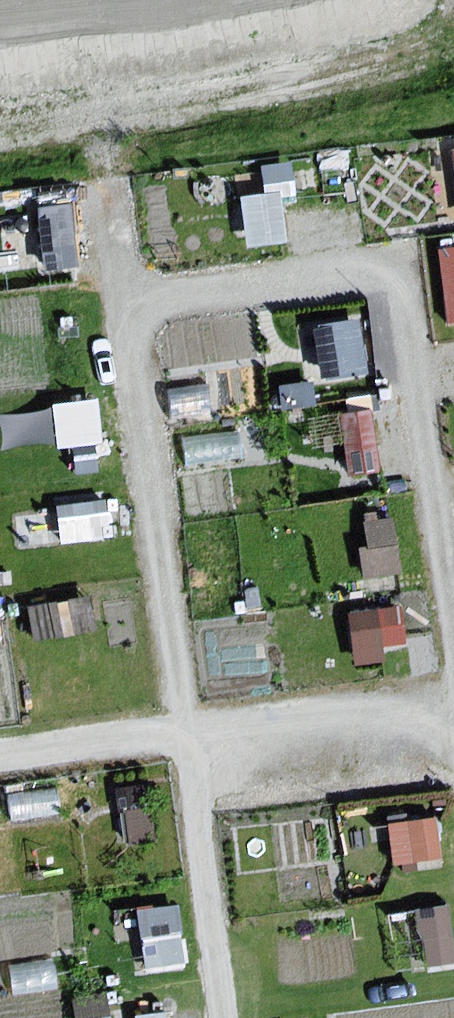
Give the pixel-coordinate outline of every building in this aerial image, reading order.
[(82,259),(79,190),(41,191),(44,260),(82,259)] [(453,310),(453,236),(438,239),(451,311),(453,310)] [(368,306),(315,309),(318,368),(371,365),(368,306)] [(349,460),(383,456),(377,395),(342,398),(349,460)] [(361,511),(367,564),(405,560),(398,507),(361,511)] [(85,591),(33,599),(37,623),(89,615),(85,591)] [(393,810),(395,856),(446,853),(444,807),(393,810)] [(135,962),(191,958),(186,892),(130,896),(135,962)] [(406,957),(453,953),(453,902),(453,898),(401,902),(406,957)] [(141,1003),(142,1017),(172,1017),(170,1000),(141,1003)]
